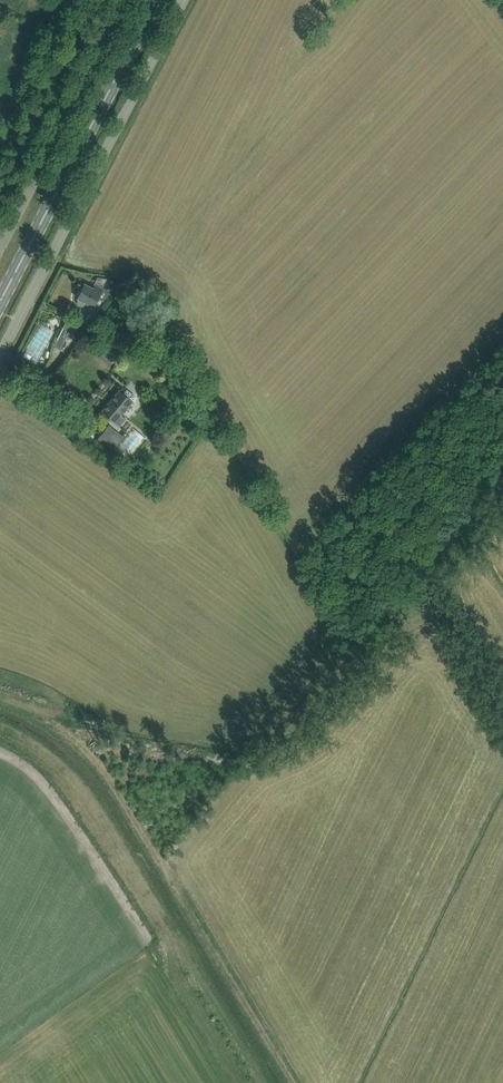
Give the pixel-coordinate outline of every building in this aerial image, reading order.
[(84,284),(78,297),(79,298),(77,301),(78,303),(78,304),(80,306),(82,305),(84,304),(86,302),(96,307),(99,299),(103,301),(111,291),(112,291),(116,283),(107,278),(98,277),(92,288),(84,284)] [(63,328),(60,333),(67,336),(72,339),(74,334),(80,323),(78,322),(68,317),(63,328)] [(27,359),(41,366),(58,332),(44,325),(27,359)] [(72,400),(77,393),(68,387),(63,394),(72,400)] [(136,396),(127,389),(123,394),(119,390),(101,411),(119,426),(125,419),(121,415),(132,401),(136,396)] [(96,440),(111,452),(124,437),(109,424),(96,440)] [(133,433),(121,454),(132,460),(144,440),(133,433)]
